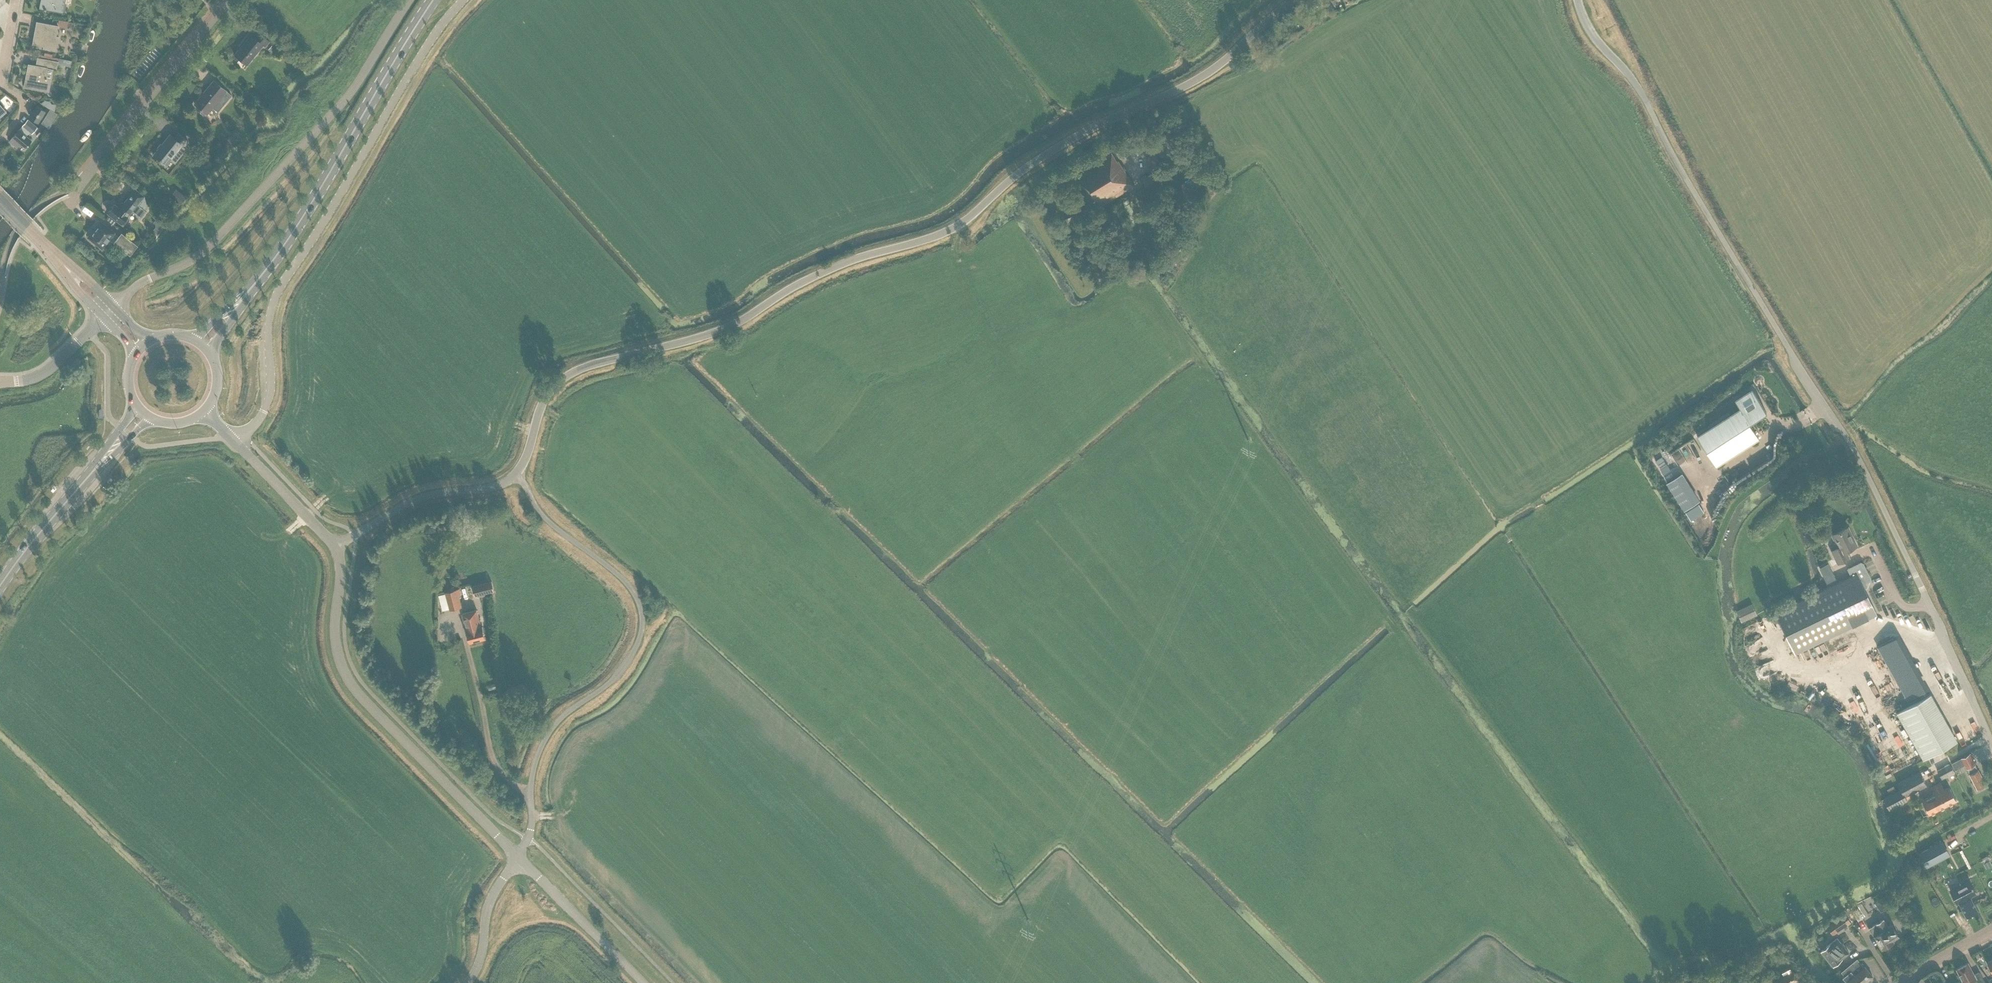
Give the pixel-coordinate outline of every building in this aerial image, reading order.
[(62,13),(65,0),(40,0),(39,8),(62,13)] [(1312,17),(1329,6),(1325,0),(1320,0),(1306,8),(1312,17)] [(43,48),(55,51),(58,37),(56,36),(58,26),(36,22),(32,44),(43,46),(43,48)] [(262,44),(264,46),(269,41),(259,33),(255,37),(251,34),(234,55),(246,64),(262,44)] [(268,49),(273,53),(278,48),(272,43),(268,49)] [(28,64),(24,86),(48,91),(51,79),(53,69),(56,70),(57,61),(37,58),(36,66),(28,64)] [(226,90),(218,83),(216,86),(215,84),(211,89),(209,87),(194,104),(201,109),(200,111),(200,112),(203,114),(204,114),(205,113),(206,113),(212,107),(217,111),(231,95),(226,91),(226,90)] [(44,100),(40,103),(46,106),(48,107),(50,109),(54,111),(56,104),(51,103),(49,100),(44,100)] [(29,117),(37,122),(44,111),(37,106),(29,117)] [(48,111),(47,113),(54,117),(57,113),(54,111),(50,109),(49,110),(48,111)] [(22,126),(19,130),(19,129),(12,137),(13,137),(9,141),(17,148),(20,143),(25,147),(31,140),(26,136),(29,132),(30,132),(35,126),(27,119),(22,125),(22,126)] [(170,134),(153,155),(165,165),(170,159),(174,163),(185,149),(183,147),(188,141),(178,133),(174,138),(170,134)] [(1096,205),(1098,208),(1136,184),(1135,182),(1133,184),(1117,159),(1116,159),(1111,151),(1069,177),(1082,198),(1063,210),(1070,221),(1096,205)] [(176,188),(169,197),(179,205),(186,196),(182,193),(181,192),(178,190),(176,188)] [(124,224),(128,219),(127,217),(131,211),(140,218),(145,211),(144,210),(146,207),(144,198),(143,196),(144,196),(135,189),(123,204),(122,202),(118,207),(114,204),(107,213),(121,224),(122,222),(124,224)] [(1145,209),(1155,223),(1165,216),(1157,206),(1150,205),(1145,209)] [(155,227),(152,230),(157,234),(166,224),(164,221),(162,220),(158,216),(153,222),(155,224),(155,227)] [(103,248),(107,242),(110,245),(113,242),(129,254),(131,252),(135,255),(141,248),(136,245),(137,244),(121,232),(118,236),(114,233),(106,226),(107,225),(103,222),(102,224),(100,222),(99,223),(99,222),(94,229),(88,237),(97,243),(96,244),(101,248),(102,247),(103,248)] [(1752,390),(1735,401),(1740,410),(1697,437),(1715,464),(1758,437),(1749,423),(1766,412),(1752,390)] [(1707,507),(1683,469),(1667,478),(1690,517),(1707,507)] [(1849,558),(1846,551),(1857,546),(1847,527),(1832,534),(1838,548),(1831,551),(1838,564),(1849,558)] [(1851,576),(1775,613),(1795,653),(1876,614),(1864,588),(1865,587),(1866,585),(1865,583),(1869,581),(1870,578),(1863,563),(1860,563),(1848,569),(1851,576)] [(1825,574),(1823,575),(1825,578),(1826,581),(1834,577),(1832,574),(1831,571),(1828,572),(1825,574)] [(470,589),(472,598),(491,596),(489,586),(470,589)] [(449,595),(453,609),(463,606),(460,593),(449,595)] [(1757,615),(1751,604),(1736,611),(1742,622),(1757,615)] [(481,627),(477,610),(462,614),(470,642),(485,638),(483,627),(481,627)] [(1877,647),(1906,700),(1926,688),(1898,636),(1877,647)] [(1930,693),(1896,713),(1923,760),(1957,740),(1930,693)] [(1969,775),(1977,789),(1985,785),(1978,770),(1975,765),(1970,754),(1951,764),(1955,770),(1965,765),(1970,774),(1969,775)] [(1936,770),(1941,779),(1954,773),(1949,763),(1936,770)] [(1907,800),(1905,796),(1926,786),(1919,772),(1897,783),(1901,790),(1883,799),(1889,810),(1907,800)] [(1944,789),(1940,782),(1936,784),(1946,805),(1956,800),(1949,787),(1944,789)] [(1937,810),(1946,805),(1936,784),(1931,787),(1935,794),(1930,796),(1930,797),(1922,801),(1928,814),(1937,810)] [(1942,840),(1919,852),(1926,865),(1949,853),(1942,840)] [(1986,862),(1983,863),(1986,868),(1991,865),(1989,860),(1988,861),(1986,862)] [(1942,897),(1948,908),(1954,905),(1949,894),(1951,894),(1945,882),(1936,887),(1942,897)] [(1969,882),(1950,891),(1956,903),(1958,902),(1959,903),(1966,916),(1977,911),(1970,896),(1975,893),(1969,882)] [(1878,901),(1874,904),(1880,912),(1887,907),(1881,899),(1879,900),(1878,901)] [(1857,906),(1861,915),(1872,910),(1868,901),(1857,906)] [(1852,911),(1857,920),(1861,918),(1859,913),(1857,910),(1856,909),(1852,911)] [(1827,925),(1833,934),(1847,924),(1841,915),(1827,925)] [(1898,936),(1891,925),(1888,927),(1883,920),(1869,929),(1882,950),(1893,943),(1892,941),(1898,936)] [(1821,951),(1833,966),(1849,953),(1837,938),(1821,951)] [(1840,972),(1844,976),(1843,978),(1847,982),(1864,982),(1873,976),(1861,962),(1860,963),(1858,961),(1854,964),(1852,962),(1840,972)] [(1978,982),(1984,982),(1985,982),(1979,972),(1974,975),(1967,963),(1956,969),(1963,982),(1968,982),(1975,979),(1978,982)] [(1775,982),(1793,982),(1799,980),(1798,978),(1795,973),(1794,973),(1794,972),(1775,982)]
